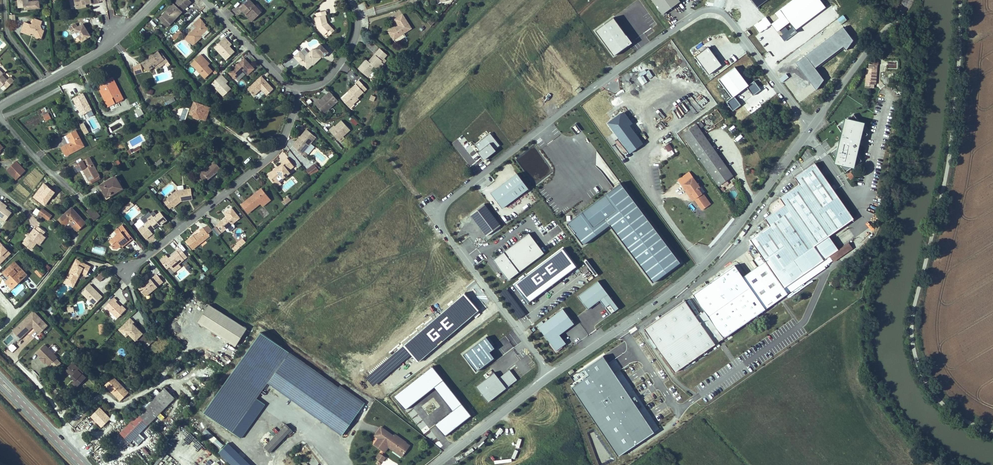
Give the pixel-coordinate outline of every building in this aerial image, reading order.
[(18,3),(18,8),(24,7),(24,10),(40,8),(39,1),(29,2),(28,0),(17,0),(18,3)] [(99,0),(74,0),(76,8),(83,7),(83,4),(86,4),(92,3),(92,4),(99,3),(99,0)] [(181,0),(177,0),(174,3),(182,11),(187,6),(181,0)] [(250,0),(248,0),(240,8),(246,14),(247,13),(253,20),(262,12),(250,0)] [(679,0),(650,0),(662,16),(681,2),(679,0)] [(820,0),(792,0),(780,9),(784,15),(795,29),(825,6),(820,0)] [(171,24),(182,11),(174,3),(162,16),(171,24)] [(327,23),(325,15),(326,15),(325,11),(316,13),(317,17),(315,17),(317,28),(324,35),(327,32),(330,29),(326,25),(326,24),(327,23)] [(394,39),(411,28),(403,14),(395,19),(399,25),(399,26),(397,27),(389,32),(394,39)] [(795,29),(784,15),(771,24),(784,42),(797,32),(795,29)] [(171,24),(162,16),(159,18),(168,26),(171,24)] [(41,38),(44,30),(39,28),(40,26),(41,26),(42,22),(34,19),(33,19),(32,18),(31,22),(32,22),(31,25),(25,22),(21,32),(31,35),(32,32),(33,33),(35,35),(40,37),(41,38)] [(210,32),(207,29),(208,29),(202,23),(203,21),(200,18),(194,24),(197,27),(185,38),(189,43),(191,42),(192,40),(195,43),(202,37),(203,38),(210,32)] [(330,35),(334,31),(327,23),(326,24),(326,25),(330,29),(327,32),(330,35)] [(86,28),(83,24),(78,27),(76,24),(69,27),(71,31),(75,29),(82,41),(91,36),(88,31),(86,28)] [(175,41),(181,34),(178,31),(172,37),(175,41)] [(205,40),(212,34),(210,32),(203,38),(205,40)] [(229,46),(226,42),(228,40),(225,37),(214,47),(226,60),(235,52),(229,46)] [(294,56),(299,62),(301,61),(304,65),(307,68),(314,61),(315,63),(322,56),(327,51),(321,44),(314,50),(313,49),(309,53),(304,48),(300,51),(294,56)] [(722,66),(709,48),(696,57),(709,75),(722,66)] [(373,76),(383,64),(381,62),(384,58),(387,55),(380,49),(375,55),(376,56),(372,60),(373,61),(371,63),(369,62),(366,59),(358,69),(366,75),(370,75),(371,74),(373,76)] [(170,65),(166,59),(164,59),(161,55),(158,51),(151,57),(152,58),(149,60),(147,60),(142,63),(148,71),(155,66),(156,68),(158,66),(160,68),(165,64),(167,66),(168,66),(170,65)] [(208,66),(204,62),(206,60),(201,54),(191,64),(205,79),(213,71),(208,66)] [(254,69),(244,58),(229,73),(235,79),(243,71),(242,70),(243,69),(244,70),(248,75),(254,69)] [(877,77),(878,64),(869,63),(869,68),(867,67),(866,83),(874,84),(875,77),(877,77)] [(140,65),(133,67),(135,74),(143,72),(140,65)] [(749,85),(735,68),(719,80),(734,98),(726,104),(733,112),(762,89),(754,80),(749,85)] [(3,75),(4,74),(0,70),(0,88),(4,84),(7,88),(14,81),(11,77),(8,80),(3,75)] [(225,83),(222,79),(224,77),(221,75),(212,84),(223,96),(231,89),(225,83)] [(273,89),(261,76),(248,89),(254,96),(260,90),(259,89),(260,88),(261,89),(267,95),(273,89)] [(123,98),(112,78),(100,84),(102,90),(101,91),(108,106),(114,103),(112,99),(112,97),(114,96),(115,97),(117,101),(123,98)] [(358,98),(367,89),(361,83),(358,86),(356,84),(350,90),(352,92),(350,94),(349,92),(342,99),(351,109),(355,105),(353,104),(359,99),(358,98)] [(328,109),(338,101),(330,91),(320,100),(318,102),(318,101),(315,103),(323,113),(327,109),(328,109)] [(92,110),(83,93),(73,98),(82,115),(92,110)] [(595,100),(589,105),(598,115),(609,107),(605,102),(608,99),(606,96),(598,103),(595,100)] [(674,97),(671,99),(677,106),(679,103),(674,97)] [(206,112),(208,107),(196,103),(196,105),(193,104),(190,114),(192,115),(194,117),(198,119),(201,118),(206,119),(208,112),(206,112)] [(180,116),(179,119),(185,121),(189,109),(178,106),(175,114),(180,116)] [(620,112),(607,121),(629,152),(642,142),(620,112)] [(837,124),(847,139),(830,151),(845,172),(862,160),(852,146),(869,133),(853,112),(837,124)] [(353,118),(350,121),(354,127),(358,124),(353,118)] [(108,127),(112,133),(124,126),(120,120),(108,127)] [(350,130),(342,121),(335,127),(333,128),(332,127),(329,130),(338,139),(342,135),(343,136),(350,130)] [(681,133),(717,185),(732,175),(699,128),(704,125),(701,121),(696,124),(695,124),(686,130),(685,128),(681,131),(682,133),(681,133)] [(576,134),(582,130),(576,123),(571,127),(576,134)] [(444,127),(441,129),(449,139),(452,136),(444,127)] [(307,129),(293,146),(302,154),(302,153),(305,151),(309,154),(315,147),(311,143),(316,137),(307,129)] [(66,156),(85,146),(76,130),(69,134),(73,141),(69,143),(61,147),(66,156)] [(499,144),(491,133),(476,144),(481,150),(479,151),(484,158),(496,150),(494,147),(499,144)] [(668,143),(664,147),(669,152),(673,148),(668,143)] [(100,175),(90,157),(75,165),(78,170),(82,168),(83,169),(89,181),(90,181),(91,183),(100,178),(99,176),(100,175)] [(290,173),(288,171),(294,166),(287,158),(281,162),(282,164),(283,165),(277,170),(276,169),(268,175),(275,184),(279,181),(283,178),(290,173)] [(156,167),(163,162),(161,159),(154,165),(156,167)] [(16,179),(25,170),(20,165),(21,163),(18,160),(7,170),(16,179)] [(208,179),(221,169),(215,161),(198,174),(203,180),(207,178),(208,179)] [(765,260),(768,264),(783,287),(829,255),(838,249),(829,236),(855,218),(848,208),(816,161),(795,176),(800,183),(780,197),(784,203),(764,217),(769,224),(749,237),(765,260)] [(319,170),(317,168),(319,167),(316,163),(314,164),(306,170),(311,176),(319,170)] [(529,190),(517,174),(491,193),(503,209),(529,190)] [(123,188),(116,176),(100,185),(106,195),(115,190),(116,192),(123,188)] [(284,192),(298,182),(293,176),(280,186),(284,192)] [(697,202),(702,209),(710,203),(702,193),(698,189),(700,187),(692,177),(682,185),(689,195),(692,193),(696,198),(698,201),(697,202)] [(608,223),(653,282),(680,262),(620,182),(566,222),(582,243),(608,223)] [(261,188),(241,204),(248,213),(261,203),(268,197),(261,188)] [(181,199),(190,198),(189,189),(176,191),(167,199),(166,198),(163,200),(165,202),(164,202),(169,209),(172,206),(173,207),(181,201),(180,200),(181,199)] [(192,199),(191,189),(189,189),(190,198),(181,199),(180,200),(181,201),(192,199)] [(426,196),(423,198),(430,206),(432,204),(426,196)] [(263,206),(270,200),(268,197),(261,203),(263,206)] [(291,200),(288,197),(282,202),(284,205),(291,200)] [(12,213),(5,208),(1,205),(2,203),(0,201),(0,218),(5,222),(12,213)] [(501,225),(485,204),(471,215),(487,236),(501,225)] [(99,216),(92,207),(87,211),(94,220),(99,216)] [(86,223),(72,208),(59,220),(63,224),(68,219),(70,221),(69,221),(78,230),(86,223)] [(233,223),(240,218),(231,208),(225,213),(227,217),(217,225),(222,232),(226,229),(228,231),(229,231),(234,228),(234,226),(233,223)] [(51,215),(42,209),(39,213),(42,215),(48,220),(51,215)] [(160,225),(167,220),(161,212),(157,215),(154,211),(151,213),(149,211),(140,219),(145,224),(142,226),(138,229),(146,239),(153,233),(150,231),(155,227),(154,226),(158,223),(159,224),(160,225)] [(128,240),(126,237),(130,234),(122,225),(118,228),(121,232),(117,235),(109,241),(112,244),(111,245),(113,248),(115,246),(117,249),(121,245),(128,240)] [(43,235),(45,231),(38,226),(36,229),(34,228),(30,234),(28,237),(23,243),(31,250),(37,243),(43,235)] [(193,249),(210,236),(203,227),(200,230),(201,231),(194,236),(193,235),(186,241),(193,249)] [(528,233),(493,259),(508,279),(543,252),(528,233)] [(133,238),(130,234),(126,237),(128,240),(121,245),(122,247),(133,238)] [(40,245),(46,237),(43,235),(37,243),(40,245)] [(135,241),(141,249),(145,246),(138,238),(135,241)] [(243,239),(237,244),(237,245),(240,248),(246,242),(243,239)] [(0,242),(0,265),(11,253),(0,242)] [(170,267),(172,269),(178,264),(187,257),(180,248),(176,250),(177,251),(169,258),(166,255),(160,260),(167,269),(170,267)] [(576,267),(563,249),(515,285),(529,303),(576,267)] [(829,255),(783,287),(768,264),(765,260),(743,276),(765,309),(788,294),(787,292),(832,261),(829,255)] [(77,275),(79,271),(81,272),(86,275),(91,267),(76,259),(67,278),(70,280),(68,284),(73,287),(79,276),(77,275)] [(27,275),(14,261),(3,272),(6,276),(8,275),(10,277),(5,282),(12,289),(27,275)] [(178,264),(172,269),(174,272),(181,267),(178,264)] [(685,299),(644,327),(673,371),(765,309),(743,276),(735,265),(693,293),(704,310),(696,316),(685,299)] [(44,274),(39,268),(35,272),(40,277),(44,274)] [(494,271),(503,283),(507,280),(498,268),(494,271)] [(102,273),(97,277),(100,281),(105,276),(102,273)] [(163,282),(157,274),(151,279),(157,287),(163,282)] [(157,287),(151,279),(139,288),(146,296),(157,287)] [(620,307),(599,279),(579,294),(589,308),(601,299),(612,313),(620,307)] [(20,283),(11,291),(15,296),(24,288),(20,283)] [(98,295),(93,291),(95,289),(90,284),(82,293),(94,305),(102,297),(99,294),(98,295)] [(121,307),(116,302),(117,301),(114,298),(105,306),(117,318),(125,311),(121,307)] [(209,305),(198,323),(236,346),(247,328),(209,305)] [(563,308),(538,327),(556,350),(566,343),(559,334),(574,323),(563,308)] [(48,326),(33,311),(13,331),(20,339),(26,333),(24,331),(31,325),(33,327),(39,334),(48,326)] [(582,313),(578,316),(583,322),(587,319),(582,313)] [(143,333),(138,329),(137,330),(136,328),(137,327),(133,323),(134,322),(130,318),(119,330),(123,333),(125,331),(129,334),(135,340),(143,333)] [(26,333),(33,327),(31,325),(24,331),(26,333)] [(147,349),(162,333),(158,329),(143,345),(147,349)] [(261,330),(204,412),(233,432),(268,383),(318,418),(335,394),(360,411),(367,401),(342,383),(340,386),(261,330)] [(495,349),(486,338),(463,355),(476,374),(495,360),(490,353),(495,349)] [(13,352),(17,348),(13,344),(9,349),(13,352)] [(57,357),(45,345),(36,353),(41,357),(42,356),(47,361),(46,362),(49,366),(50,364),(55,369),(61,364),(56,359),(57,357)] [(656,432),(605,355),(586,368),(591,374),(572,387),(619,456),(656,432)] [(83,372),(73,362),(71,364),(82,374),(83,372)] [(77,387),(86,377),(82,374),(71,364),(66,370),(72,376),(71,377),(75,380),(72,383),(77,387)] [(510,370),(499,379),(506,389),(517,380),(510,370)] [(499,379),(494,373),(476,387),(488,403),(506,389),(499,379)] [(114,376),(105,384),(120,401),(129,392),(114,376)] [(164,389),(121,432),(130,441),(173,398),(164,389)] [(343,435),(360,411),(335,394),(318,418),(343,435)] [(291,430),(286,425),(247,464),(248,464),(257,464),(291,430)] [(410,445),(395,434),(394,436),(381,427),(377,433),(381,435),(379,438),(375,445),(385,451),(388,446),(390,444),(391,445),(390,447),(403,456),(410,445)] [(221,447),(224,443),(205,429),(201,434),(221,447)] [(381,462),(385,457),(379,453),(376,458),(381,462)]
